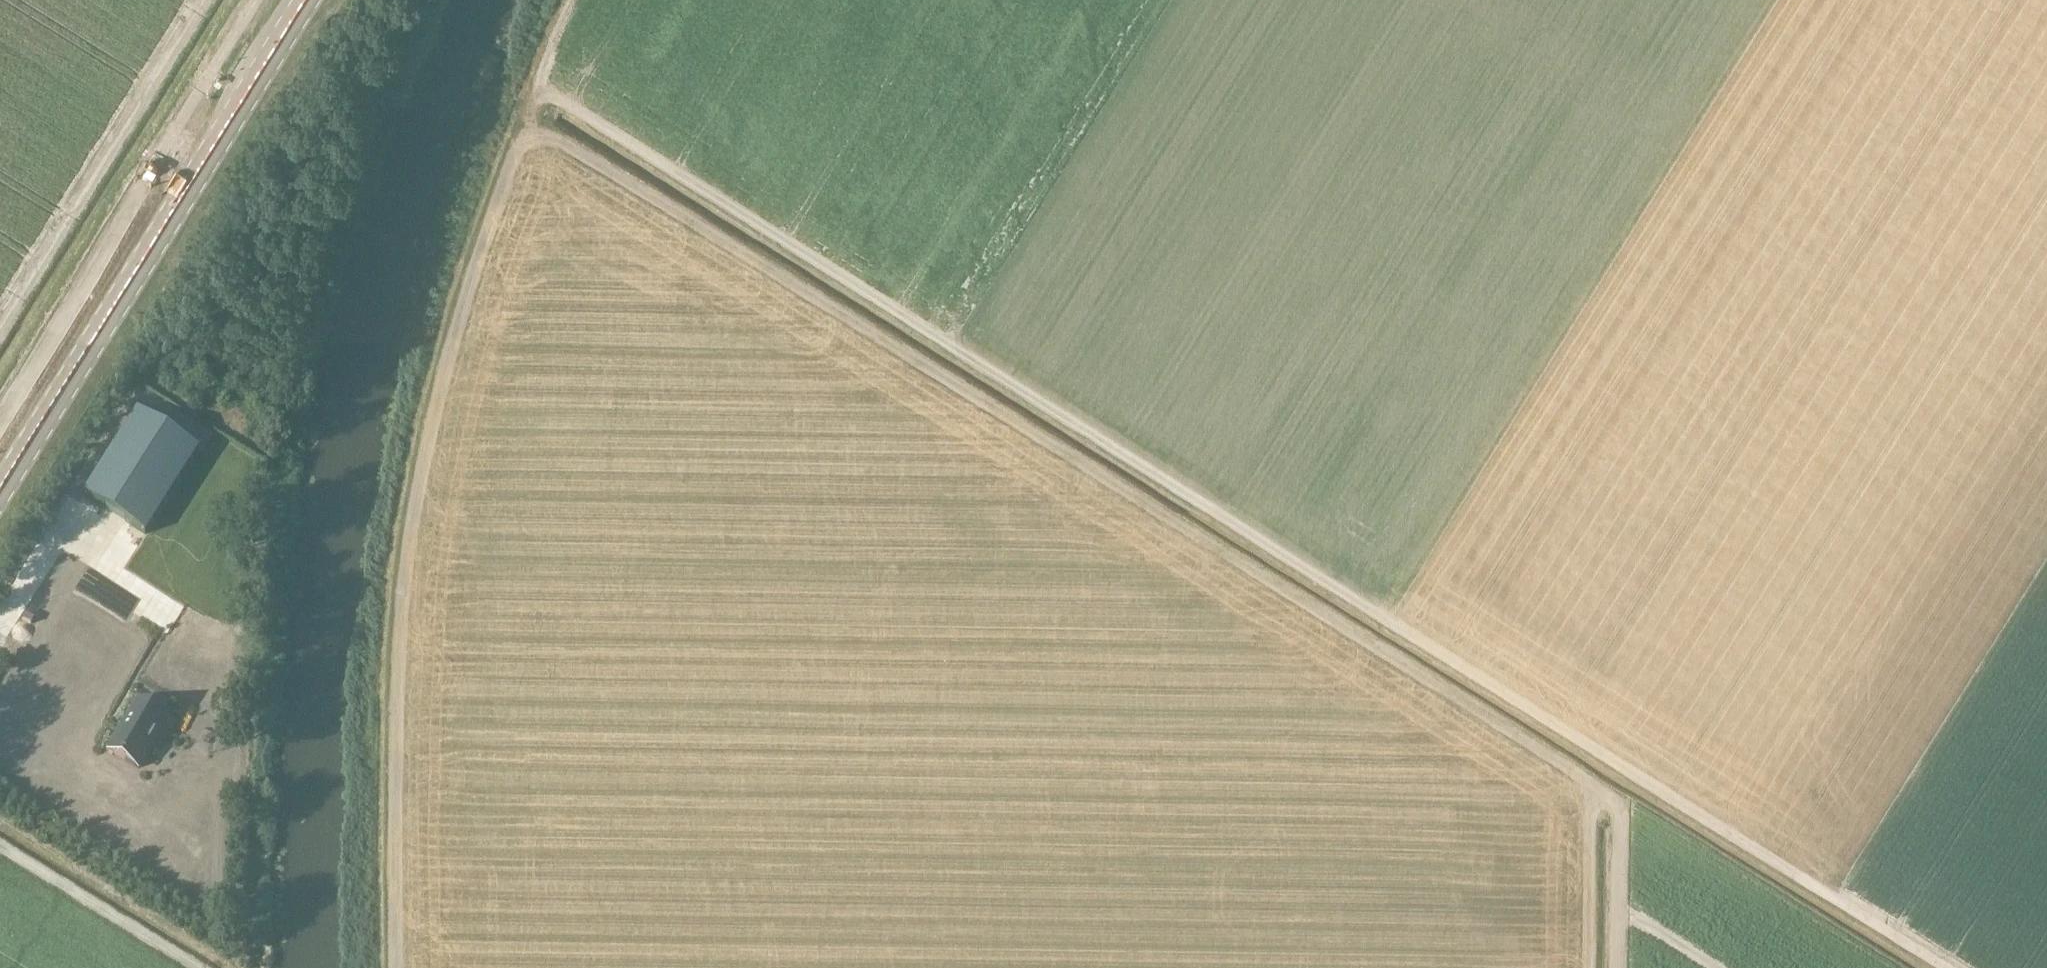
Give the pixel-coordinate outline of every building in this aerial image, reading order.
[(137,410),(84,495),(144,534),(198,449),(137,410)] [(30,624),(33,619),(24,614),(21,619),(30,624)] [(111,698),(98,718),(118,730),(130,710),(111,698)] [(136,702),(107,752),(138,770),(167,721),(136,702)]
